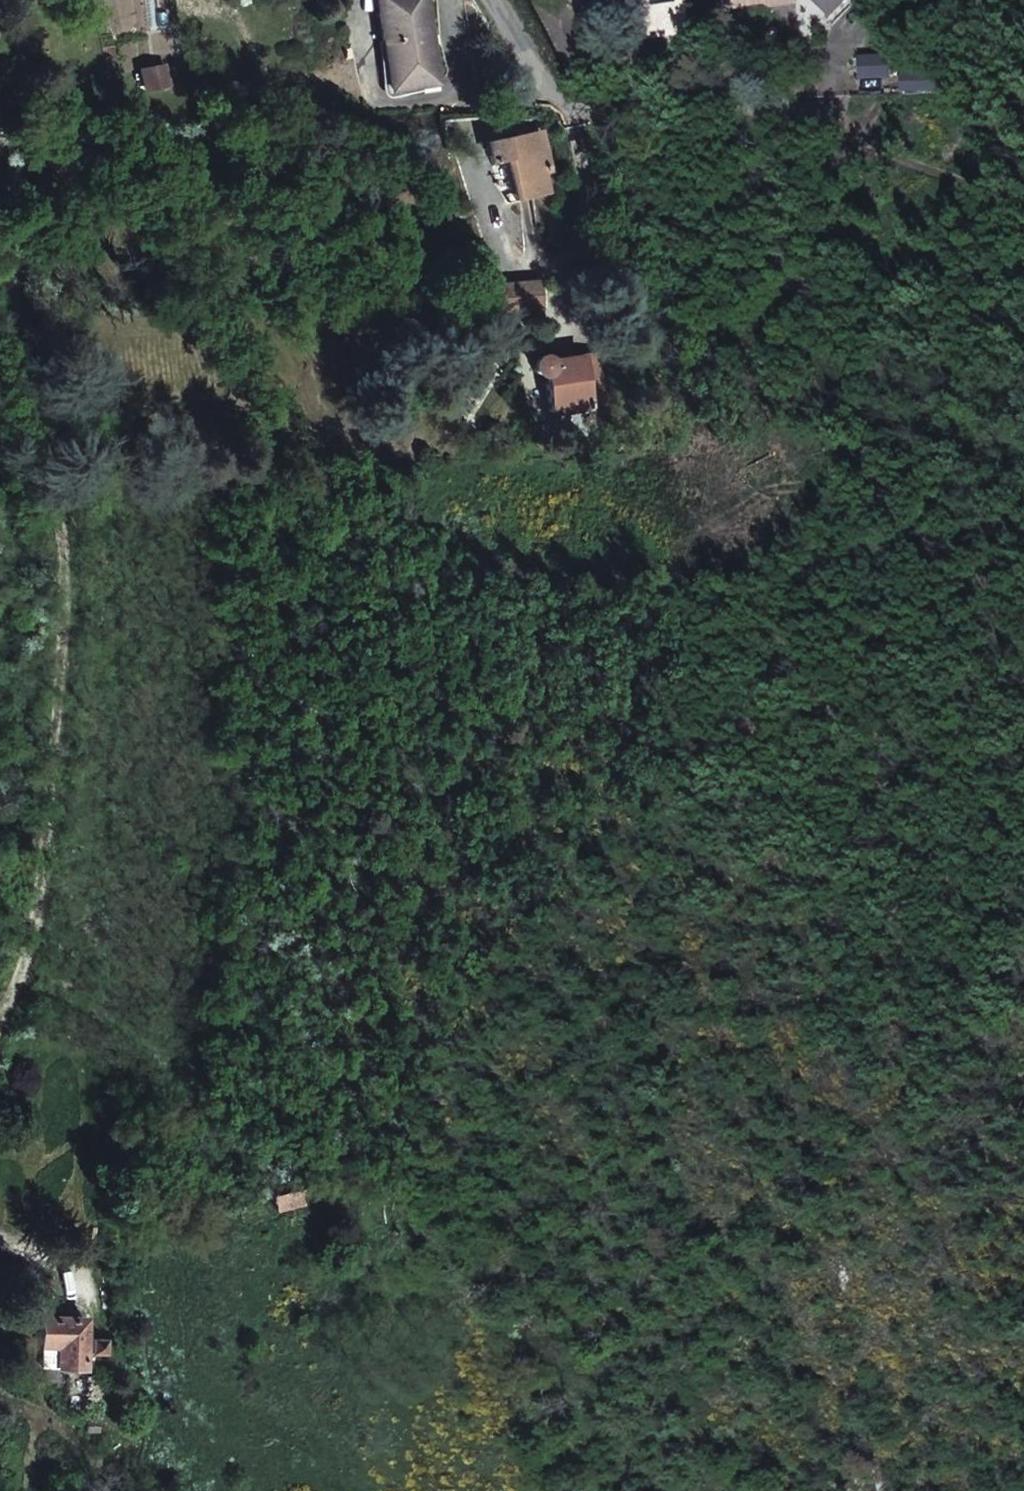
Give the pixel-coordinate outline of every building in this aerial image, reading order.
[(390,90),(436,83),(425,0),(377,0),(390,90)] [(822,3),(833,14),(844,2),(841,0),(824,0),(822,3)] [(890,58),(867,59),(868,76),(891,75),(890,58)] [(162,65),(141,70),(145,89),(167,84),(162,65)] [(958,90),(938,71),(903,72),(904,93),(958,90)] [(550,170),(542,130),(504,138),(503,137),(486,141),(490,160),(507,157),(516,200),(548,193),(544,172),(550,170)] [(498,284),(499,310),(539,308),(538,281),(498,284)] [(582,358),(551,362),(551,360),(550,359),(549,359),(549,357),(548,357),(547,356),(546,356),(545,355),(543,355),(540,355),(538,355),(537,356),(536,357),(535,357),(534,358),(534,359),(533,359),(533,360),(533,361),(532,362),(532,363),(532,367),(532,368),(533,369),(533,370),(535,372),(536,373),(537,374),(538,374),(539,374),(540,375),(545,375),(546,374),(551,412),(606,405),(599,353),(582,355),(582,358)] [(82,1319),(37,1317),(36,1366),(80,1368),(81,1352),(89,1352),(89,1340),(82,1340),(82,1319)]
